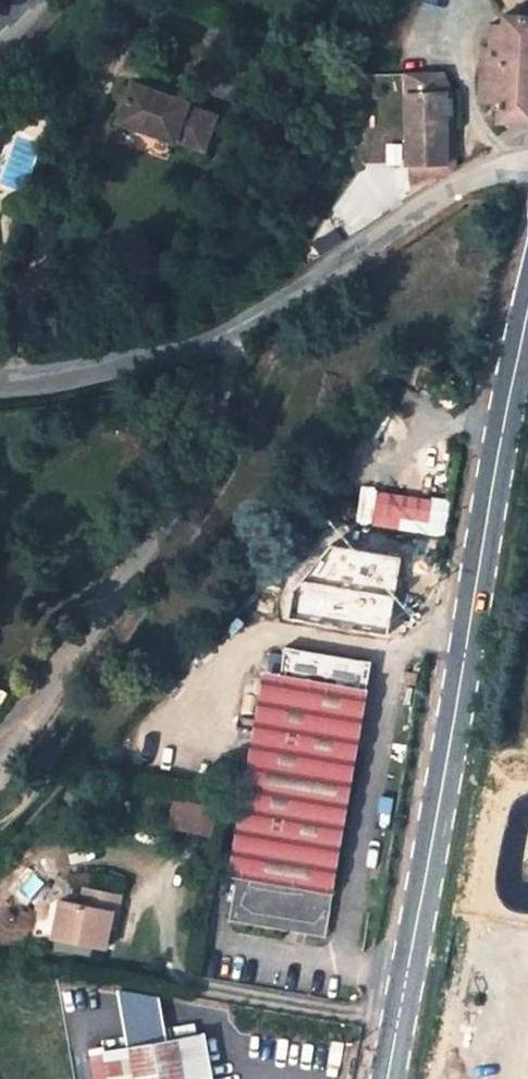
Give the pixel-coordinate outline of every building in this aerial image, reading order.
[(505,17),(505,24),(504,49),(490,48),(482,48),(478,99),(500,99),(501,121),(527,121),(527,18),(505,17)] [(505,24),(491,23),(490,48),(504,49),(505,24)] [(401,98),(410,98),(410,165),(450,165),(447,85),(454,85),(447,64),(429,64),(424,70),(401,98)] [(188,103),(132,83),(118,122),(174,142),(175,140),(204,150),(215,116),(187,106),(188,103)] [(428,531),(432,497),(377,490),(372,524),(428,531)] [(372,689),(286,675),(280,711),(276,710),(247,881),(239,880),(232,920),(332,937),(338,893),(333,893),(360,723),(366,724),(372,689)] [(176,798),(171,825),(212,832),(217,806),(176,798)] [(120,878),(71,867),(56,938),(107,947),(114,912),(120,878)] [(131,880),(120,878),(114,912),(124,914),(131,880)] [(232,1034),(232,1031),(203,1036),(108,1052),(109,1055),(113,1078),(241,1078),(232,1034)]
